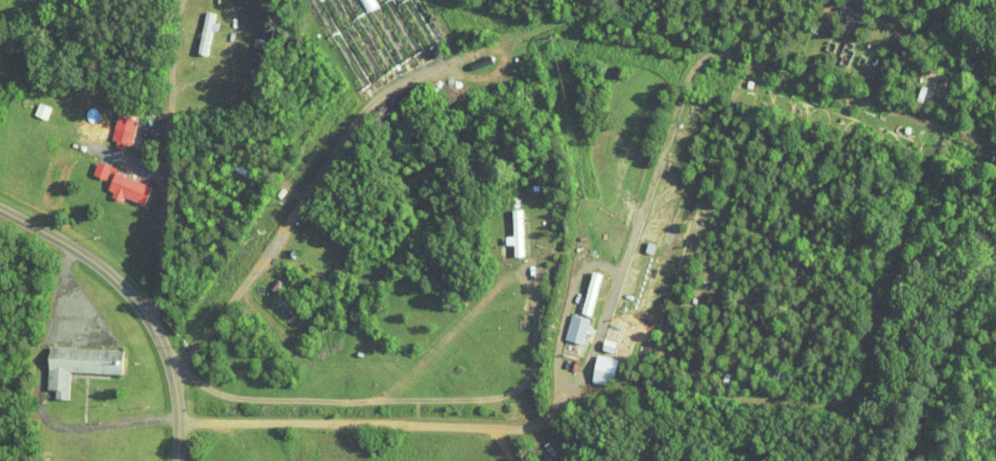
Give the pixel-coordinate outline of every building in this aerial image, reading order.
[(33,113),(38,101),(26,96),(21,108),(33,113)] [(123,113),(106,109),(99,140),(116,145),(123,113)] [(94,190),(109,196),(111,191),(131,199),(138,181),(103,167),(94,190)] [(500,230),(493,230),(493,239),(501,239),(502,251),(511,250),(510,203),(499,204),(500,230)] [(577,314),(559,308),(552,333),(570,338),(577,314)] [(604,336),(592,332),(589,343),(600,347),(604,336)] [(57,366),(110,369),(111,344),(36,340),(34,383),(42,384),(42,393),(56,393),(57,366)] [(600,380),(604,352),(583,349),(579,377),(600,380)]
